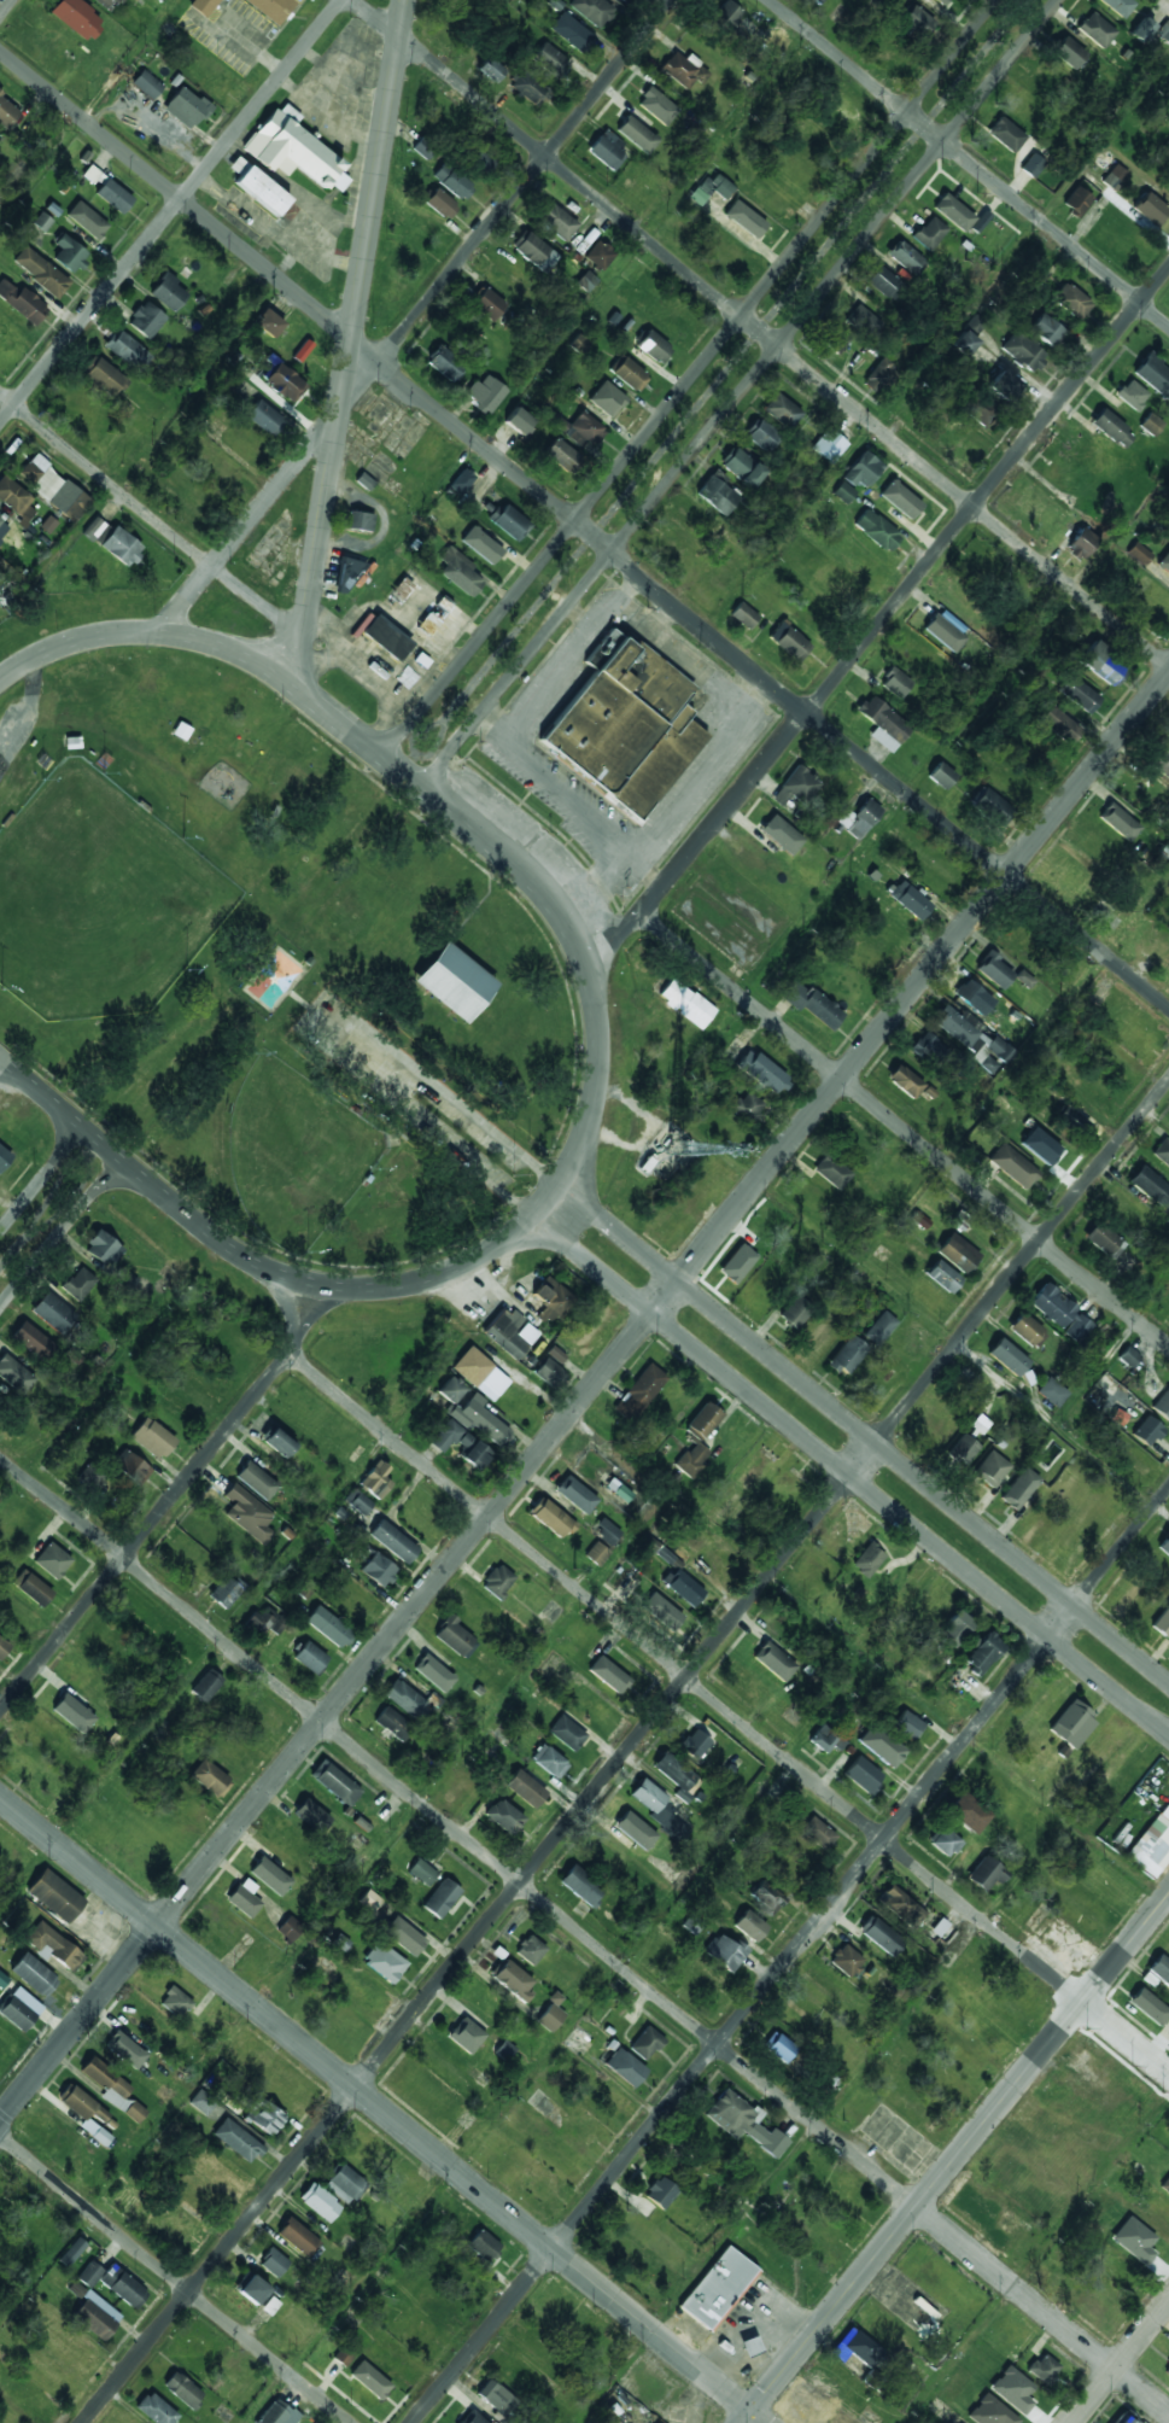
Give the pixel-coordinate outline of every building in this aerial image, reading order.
[(87,41),(104,19),(78,0),(59,0),(49,12),(87,41)] [(111,11),(117,0),(94,0),(111,11)] [(205,18),(219,0),(194,0),(189,6),(205,18)] [(276,27),(296,1),(294,0),(241,0),(276,27)] [(600,28),(605,19),(609,22),(617,10),(601,0),(572,0),(568,7),(600,28)] [(727,34),(744,14),(727,0),(726,0),(710,20),(727,34)] [(1134,4),(1130,0),(1099,0),(1121,19),(1134,4)] [(899,22),(910,30),(906,35),(919,45),(936,24),(912,6),(899,22)] [(1116,33),(1091,11),(1076,28),(1101,49),(1116,33)] [(585,54),(597,36),(561,12),(549,31),(585,54)] [(1129,35),(1141,43),(1153,24),(1140,17),(1129,35)] [(1167,17),(1153,34),(1168,45),(1168,19),(1167,17)] [(1051,52),(1074,69),(1086,53),(1064,35),(1051,52)] [(787,47),(773,37),(764,49),(778,60),(787,47)] [(568,57),(542,42),(531,60),(557,76),(568,57)] [(685,59),(672,51),(659,73),(687,90),(694,79),(702,83),(710,70),(687,56),(685,59)] [(503,68),(484,57),(477,72),(496,82),(503,68)] [(550,91),(522,68),(509,84),(536,107),(550,91)] [(130,84),(153,99),(163,83),(140,70),(130,84)] [(210,107),(181,84),(162,109),(191,132),(210,107)] [(637,103),(665,127),(679,110),(650,87),(637,103)] [(4,129),(19,111),(0,95),(0,126),(4,129)] [(293,125),(300,116),(279,100),(241,151),(269,171),(273,167),(286,176),(292,167),(323,189),(327,183),(339,192),(349,179),(338,171),(344,163),(293,125)] [(616,131),(647,155),(659,140),(627,115),(616,131)] [(1025,136),(1000,116),(986,133),(1012,153),(1025,136)] [(624,142),(603,128),(587,154),(615,171),(625,155),(619,151),(624,142)] [(1044,160),(1030,152),(1019,170),(1034,179),(1044,160)] [(290,198),(235,157),(227,168),(238,175),(232,183),(276,217),(290,198)] [(432,174),(458,202),(473,189),(445,160),(432,174)] [(725,201),(735,188),(713,170),(690,199),(700,207),(712,191),(725,201)] [(1120,183),(1112,176),(1104,183),(1112,192),(1120,183)] [(133,198),(105,177),(93,193),(121,214),(133,198)] [(1077,217),(1091,197),(1075,186),(1060,206),(1077,217)] [(423,202),(448,220),(458,206),(434,188),(423,202)] [(1132,208),(1155,226),(1168,209),(1146,191),(1132,208)] [(975,217),(943,192),(931,208),(963,233),(975,217)] [(65,216),(98,240),(109,224),(76,200),(65,216)] [(723,215),(755,239),(767,224),(735,200),(723,215)] [(578,220),(544,202),(533,222),(567,240),(578,220)] [(31,222),(43,232),(52,221),(41,211),(31,222)] [(928,252),(948,229),(931,215),(911,237),(928,252)] [(545,274),(559,256),(524,229),(510,246),(545,274)] [(88,251),(60,234),(53,244),(59,247),(52,259),(75,274),(88,251)] [(615,254),(598,240),(583,257),(601,272),(615,254)] [(918,276),(928,259),(896,240),(887,257),(918,276)] [(11,262),(55,299),(70,282),(24,245),(11,262)] [(893,302),(905,285),(877,264),(865,281),(893,302)] [(575,282),(587,293),(598,281),(586,270),(575,282)] [(174,313),(189,292),(163,273),(148,292),(174,313)] [(39,314),(46,304),(21,287),(18,291),(0,279),(0,301),(36,325),(41,316),(39,314)] [(1051,303),(1080,320),(1092,300),(1063,282),(1051,303)] [(470,310),(495,321),(504,299),(480,288),(470,310)] [(150,340),(165,316),(142,300),(127,325),(150,340)] [(882,321),(855,304),(843,322),(870,340),(882,321)] [(252,323),(273,338),(285,322),(264,308),(252,323)] [(1064,331),(1041,313),(1028,328),(1051,348),(1064,331)] [(984,322),(972,315),(963,329),(975,337),(984,322)] [(837,354),(852,334),(837,325),(824,343),(837,354)] [(138,373),(152,355),(118,328),(104,346),(138,373)] [(657,364),(671,348),(648,329),(635,345),(657,364)] [(1046,355),(1015,329),(999,349),(1031,374),(1046,355)] [(949,345),(964,357),(977,343),(964,331),(949,345)] [(583,357),(592,345),(578,334),(569,346),(583,357)] [(455,384),(467,366),(436,345),(423,363),(455,384)] [(1168,398),(1168,371),(1146,352),(1132,373),(1167,401),(1168,398)] [(77,374),(110,401),(127,380),(94,354),(77,374)] [(611,372),(636,394),(649,378),(624,357),(611,372)] [(899,369),(883,357),(861,381),(877,395),(899,369)] [(259,376),(290,404),(306,386),(276,358),(259,376)] [(986,387),(1006,403),(1021,385),(1001,368),(986,387)] [(507,390),(484,372),(464,395),(489,414),(507,390)] [(1115,395),(1135,410),(1148,393),(1128,378),(1115,395)] [(627,400),(605,380),(587,400),(610,420),(627,400)] [(931,396),(919,385),(895,413),(907,424),(931,396)] [(789,431),(803,413),(775,392),(762,409),(789,431)] [(964,413),(986,428),(999,410),(977,395),(964,413)] [(244,415),(271,437),(285,420),(257,399),(244,415)] [(533,418),(514,407),(504,424),(524,434),(533,418)] [(570,425),(547,408),(541,417),(583,449),(601,426),(581,411),(570,425)] [(1126,448),(1135,432),(1098,410),(1088,426),(1126,448)] [(1163,421),(1146,413),(1139,427),(1155,436),(1163,421)] [(780,436),(756,417),(742,434),(766,453),(780,436)] [(830,463),(846,443),(825,426),(808,446),(830,463)] [(581,458),(555,437),(543,453),(569,474),(581,458)] [(765,472),(732,446),(718,463),(751,489),(765,472)] [(840,477),(852,486),(857,480),(865,487),(883,466),(863,449),(840,477)] [(72,522),(90,502),(34,454),(17,474),(72,522)] [(460,496),(474,477),(462,467),(448,486),(460,496)] [(724,517),(739,498),(724,485),(728,479),(715,469),(695,494),(724,517)] [(0,477),(0,504),(27,524),(40,506),(0,477)] [(878,494),(908,520),(922,504),(892,478),(878,494)] [(855,491),(841,480),(831,494),(844,504),(855,491)] [(530,524),(502,501),(487,519),(515,542),(530,524)] [(852,524),(885,553),(900,537),(867,507),(852,524)] [(373,513),(349,510),(346,529),(372,531),(373,513)] [(144,547),(113,525),(111,527),(94,516),(82,533),(128,567),(144,547)] [(11,527),(0,518),(0,539),(11,527)] [(490,565),(502,549),(472,525),(460,539),(490,565)] [(1097,542),(1080,529),(1064,549),(1081,561),(1097,542)] [(1145,566),(1152,553),(1133,542),(1126,554),(1145,566)] [(439,572),(469,599),(483,583),(470,571),(474,566),(449,544),(438,557),(445,565),(439,572)] [(1167,549),(1155,566),(1168,576),(1168,551),(1167,549)] [(339,556),(334,592),(343,594),(368,565),(339,556)] [(382,600),(393,608),(420,577),(409,568),(382,600)] [(417,629),(431,637),(451,602),(438,594),(417,629)] [(749,630),(759,616),(739,602),(729,617),(749,630)] [(370,609),(355,627),(397,662),(411,644),(370,609)] [(951,653),(964,638),(935,613),(922,627),(951,653)] [(796,662),(811,646),(782,620),(767,636),(796,662)] [(626,632),(538,741),(638,821),(707,736),(688,722),(694,713),(683,705),(696,688),(626,632)] [(1105,648),(1094,640),(1077,660),(1110,687),(1123,670),(1101,652),(1105,648)] [(879,684),(900,699),(912,681),(890,666),(879,684)] [(1088,714),(1100,697),(1069,675),(1057,691),(1088,714)] [(875,725),(867,735),(892,753),(911,726),(867,695),(855,711),(875,725)] [(1066,746),(1081,730),(1051,703),(1038,719),(1066,746)] [(1158,748),(1146,764),(1168,780),(1168,755),(1158,748)] [(955,773),(937,760),(927,777),(945,789),(955,773)] [(788,794),(805,805),(820,781),(795,764),(772,800),(781,806),(788,794)] [(1011,808),(983,784),(969,801),(996,825),(1011,808)] [(858,840),(882,810),(865,796),(852,816),(844,811),(835,822),(858,840)] [(1140,827),(1110,801),(1097,817),(1128,842),(1140,827)] [(802,840),(772,813),(759,829),(789,856),(802,840)] [(919,921),(931,905),(901,880),(889,895),(919,921)] [(446,942),(414,982),(464,1024),(497,985),(446,942)] [(974,968),(1001,989),(1015,973),(987,951),(974,968)] [(1015,977),(1028,988),(1034,981),(1021,970),(1015,977)] [(656,996),(699,1030),(714,1011),(672,976),(656,996)] [(994,1000),(966,977),(953,993),(981,1016),(994,1000)] [(830,1030),(843,1012),(794,979),(781,997),(830,1030)] [(931,1021),(978,1058),(976,1062),(990,1074),(1000,1061),(1005,1064),(1016,1052),(994,1035),(990,1040),(980,1032),(984,1027),(963,1009),(958,1015),(945,1005),(931,1021)] [(940,1072),(953,1055),(923,1032),(910,1047),(940,1072)] [(785,1078),(749,1047),(735,1064),(772,1094),(785,1078)] [(885,1079),(912,1099),(924,1084),(896,1063),(885,1079)] [(730,1109),(749,1123),(764,1103),(744,1090),(730,1109)] [(1054,1168),(1068,1150),(1039,1128),(1022,1151),(1034,1160),(1036,1155),(1054,1168)] [(1163,1137),(1150,1154),(1168,1168),(1168,1141),(1163,1137)] [(1024,1190),(1039,1173),(1001,1142),(987,1160),(1024,1190)] [(12,1156),(0,1146),(0,1170),(12,1156)] [(840,1190),(852,1172),(825,1152),(812,1170),(840,1190)] [(1163,1209),(1168,1202),(1168,1188),(1140,1164),(1127,1180),(1163,1209)] [(1083,1236),(1110,1260),(1124,1244),(1098,1219),(1083,1236)] [(82,1250),(107,1269),(123,1248),(97,1228),(82,1250)] [(980,1255),(951,1231),(935,1251),(964,1274),(980,1255)] [(735,1285),(756,1256),(738,1243),(717,1272),(735,1285)] [(924,1274),(949,1294),(961,1278),(936,1259),(924,1274)] [(76,1302),(97,1281),(81,1266),(60,1286),(76,1302)] [(574,1301),(556,1281),(545,1291),(539,1284),(531,1292),(544,1307),(537,1315),(546,1326),(574,1301)] [(1076,1308),(1045,1281),(1027,1302),(1058,1329),(1076,1308)] [(30,1313),(62,1335),(76,1313),(45,1291),(30,1313)] [(778,1316),(795,1330),(813,1308),(796,1294),(778,1316)] [(517,1361),(539,1333),(523,1322),(503,1305),(481,1334),(517,1361)] [(863,1335),(877,1347),(896,1321),(882,1309),(863,1335)] [(1047,1333),(1019,1312),(1007,1327),(1034,1349),(1047,1333)] [(1060,1331),(1076,1345),(1093,1326),(1077,1313),(1060,1331)] [(10,1337),(37,1358),(49,1341),(23,1320),(10,1337)] [(825,1364),(843,1378),(867,1348),(848,1333),(825,1364)] [(1029,1361),(999,1337),(986,1353),(1016,1378),(1029,1361)] [(473,1388),(479,1382),(496,1396),(509,1382),(469,1345),(450,1367),(473,1388)] [(566,1355),(551,1345),(545,1353),(560,1364),(566,1355)] [(1129,1368),(1139,1356),(1127,1345),(1117,1358),(1129,1368)] [(36,1376),(1,1354),(0,1356),(0,1378),(25,1394),(36,1376)] [(555,1388),(565,1371),(543,1358),(532,1374),(555,1388)] [(612,1407),(632,1424),(668,1378),(648,1362),(612,1407)] [(436,1391),(451,1403),(466,1386),(450,1374),(436,1391)] [(1035,1394),(1059,1407),(1069,1390),(1045,1377),(1035,1394)] [(1165,1386),(1150,1407),(1168,1423),(1168,1389),(1165,1386)] [(683,1429),(700,1442),(721,1414),(705,1401),(683,1429)] [(975,1438),(988,1421),(978,1414),(965,1431),(975,1438)] [(176,1441),(146,1415),(129,1437),(159,1461),(176,1441)] [(1163,1429),(1146,1415),(1130,1434),(1148,1448),(1163,1429)] [(491,1453),(448,1419),(428,1443),(442,1453),(451,1440),(464,1449),(458,1456),(478,1471),(491,1453)] [(294,1444),(269,1425),(259,1438),(285,1458),(294,1444)] [(946,1454),(961,1467),(980,1447),(963,1432),(946,1454)] [(711,1454),(695,1441),(673,1465),(690,1478),(711,1454)] [(152,1469),(122,1448),(110,1467),(140,1487),(152,1469)] [(990,1489),(1010,1465),(990,1449),(971,1472),(990,1489)] [(357,1483),(378,1500),(392,1483),(382,1476),(388,1469),(378,1459),(357,1483)] [(97,1491),(109,1471),(88,1460),(77,1481),(97,1491)] [(234,1476),(265,1500),(277,1485),(246,1460),(234,1476)] [(1013,1510),(1040,1481),(1025,1467),(999,1496),(1013,1510)] [(597,1500),(567,1473),(554,1489),(584,1516),(597,1500)] [(604,1487),(625,1502),(632,1494),(612,1478),(604,1487)] [(229,1504),(222,1513),(262,1546),(273,1534),(263,1526),(273,1516),(232,1482),(221,1496),(229,1504)] [(343,1500),(364,1516),(374,1504),(352,1488),(343,1500)] [(561,1540),(574,1523),(540,1495),(527,1512),(561,1540)] [(620,1534),(602,1516),(590,1529),(609,1546),(620,1534)] [(405,1565),(417,1548),(380,1519),(368,1535),(405,1565)] [(1168,1557),(1168,1529),(1168,1528),(1155,1547),(1168,1557)] [(33,1560),(55,1580),(71,1560),(49,1541),(33,1560)] [(598,1566),(609,1552),(595,1541),(584,1555),(598,1566)] [(884,1555),(869,1542),(851,1565),(866,1578),(884,1555)] [(677,1570),(682,1564),(660,1546),(654,1553),(672,1567),(660,1582),(691,1607),(705,1592),(677,1570)] [(398,1569),(374,1551),(358,1570),(382,1588),(398,1569)] [(497,1599),(515,1577),(497,1563),(480,1584),(497,1599)] [(42,1607),(53,1590),(22,1569),(11,1584),(42,1607)] [(242,1586),(223,1574),(208,1598),(227,1610),(242,1586)] [(639,1606),(671,1631),(683,1616),(651,1590),(639,1606)] [(1168,1632),(1168,1599),(1150,1628),(1165,1637),(1168,1632)] [(246,1622),(261,1634),(277,1616),(263,1604),(246,1622)] [(303,1624),(341,1646),(351,1628),(314,1606),(303,1624)] [(937,1635),(957,1646),(972,1619),(953,1607),(937,1635)] [(269,1629),(276,1634),(287,1618),(279,1613),(269,1629)] [(432,1634),(463,1659),(479,1641),(446,1616),(432,1634)] [(961,1664),(980,1676),(1004,1643),(986,1630),(961,1664)] [(10,1646),(0,1638),(0,1657),(10,1646)] [(328,1658),(305,1640),(291,1657),(314,1675),(328,1658)] [(750,1659),(785,1681),(796,1664),(762,1641),(750,1659)] [(455,1676),(423,1653),(411,1669),(444,1692),(455,1676)] [(588,1669),(619,1695),(631,1680),(600,1654),(588,1669)] [(223,1678),(208,1666),(189,1692),(205,1703),(223,1678)] [(423,1700),(394,1677),(381,1694),(421,1726),(442,1699),(431,1691),(423,1700)] [(95,1716),(63,1693),(51,1710),(83,1733),(95,1716)] [(1047,1732),(1075,1750),(1095,1718),(1069,1700),(1047,1732)] [(373,1724),(404,1741),(414,1723),(382,1706),(373,1724)] [(912,1740),(923,1722),(901,1710),(890,1728),(912,1740)] [(573,1752),(586,1735),(560,1713),(546,1732),(573,1752)] [(831,1745),(838,1751),(844,1742),(820,1723),(807,1740),(824,1753),(831,1745)] [(890,1769),(905,1751),(870,1723),(855,1740),(890,1769)] [(709,1740),(691,1728),(677,1748),(696,1761),(709,1740)] [(556,1780),(568,1764),(542,1742),(530,1758),(556,1780)] [(649,1768),(683,1794),(696,1776),(664,1750),(649,1768)] [(883,1776),(857,1755),(842,1773),(867,1794),(883,1776)] [(218,1799),(233,1782),(203,1757),(188,1775),(218,1799)] [(308,1779),(351,1805),(362,1787),(318,1761),(308,1779)] [(546,1789),(515,1769),(503,1787),(534,1808),(546,1789)] [(626,1797),(678,1839),(688,1827),(661,1806),(668,1798),(642,1777),(626,1797)] [(988,1814),(959,1791),(943,1810),(972,1834),(988,1814)] [(1124,1857),(1153,1879),(1168,1858),(1168,1795),(1124,1857)] [(292,1814),(318,1833),(331,1817),(303,1798),(292,1814)] [(513,1834),(524,1816),(495,1798),(484,1817),(513,1834)] [(657,1835),(625,1810),(613,1826),(644,1851),(657,1835)] [(797,1834),(828,1850),(837,1833),(808,1816),(797,1834)] [(961,1841),(941,1824),(928,1841),(948,1857),(961,1841)] [(1001,1875),(996,1870),(999,1867),(983,1853),(965,1878),(986,1894),(1001,1875)] [(247,1872),(279,1897),(292,1880),(261,1856),(247,1872)] [(408,1869),(426,1886),(437,1874),(419,1857),(408,1869)] [(590,1908),(603,1890),(572,1864),(557,1881),(590,1908)] [(66,1925),(71,1919),(81,1927),(90,1915),(80,1907),(84,1901),(45,1868),(25,1891),(66,1925)] [(250,1919),(262,1903),(250,1894),(256,1886),(242,1876),(226,1901),(250,1919)] [(762,1876),(749,1893),(761,1902),(756,1907),(771,1917),(788,1896),(762,1876)] [(438,1920),(461,1891),(444,1878),(421,1905),(438,1920)] [(877,1898),(912,1927),(924,1911),(889,1884),(877,1898)] [(732,1925),(754,1943),(767,1926),(746,1909),(732,1925)] [(892,1957),(905,1940),(870,1913),(857,1929),(892,1957)] [(275,1929),(290,1943),(303,1927),(288,1915),(275,1929)] [(426,1940),(394,1915),(381,1932),(413,1957),(426,1940)] [(84,1955),(37,1921),(23,1942),(46,1958),(48,1955),(72,1973),(84,1955)] [(701,1952),(730,1973),(747,1951),(718,1929),(701,1952)] [(545,1945),(526,1934),(514,1954),(534,1966),(545,1945)] [(391,1984),(408,1963),(378,1939),(361,1961),(391,1984)] [(864,1960),(842,1943),(828,1961),(849,1978),(864,1960)] [(8,1972),(45,1998),(59,1978),(23,1952),(8,1972)] [(1157,1954),(1146,1970),(1168,1986),(1168,1962),(1157,1954)] [(537,1980),(502,1960),(490,1980),(525,2001),(537,1980)] [(42,2007),(16,1985),(0,2004),(0,2014),(22,2032),(42,2007)] [(180,2019),(193,2001),(170,1985),(158,2003),(180,2019)] [(1158,2027),(1168,2013),(1168,2011),(1139,1986),(1127,2001),(1158,2027)] [(556,2007),(563,1997),(554,1990),(546,1998),(551,2002),(536,2020),(550,2032),(565,2014),(556,2007)] [(485,2033),(461,2016),(446,2037),(470,2054),(485,2033)] [(664,2038),(644,2025),(627,2049),(647,2061),(664,2038)] [(104,2045),(135,2069),(147,2054),(115,2030),(104,2045)] [(761,2047),(784,2063),(796,2047),(773,2030),(761,2047)] [(508,2061),(519,2047),(505,2036),(495,2050),(508,2061)] [(602,2066),(635,2088),(647,2068),(615,2047),(602,2066)] [(110,2083),(84,2062),(78,2071),(104,2091),(100,2096),(136,2124),(146,2112),(125,2096),(131,2088),(116,2075),(110,2083)] [(111,2114),(69,2083),(55,2098),(83,2120),(78,2126),(105,2147),(113,2135),(101,2126),(111,2114)] [(789,2139),(771,2127),(767,2132),(755,2125),(762,2114),(723,2088),(703,2117),(736,2139),(741,2132),(776,2158),(789,2139)] [(206,2117),(216,2102),(198,2089),(188,2102),(206,2117)] [(270,2136),(284,2113),(255,2096),(241,2118),(270,2136)] [(249,2165),(263,2148),(226,2117),(211,2133),(249,2165)] [(321,2184),(349,2206),(367,2184),(339,2161),(321,2184)] [(643,2195),(662,2209),(678,2189),(659,2174),(643,2195)] [(1159,2190),(1168,2196),(1168,2175),(1159,2190)] [(297,2200),(329,2223),(341,2205),(310,2182),(297,2200)] [(275,2236),(309,2256),(320,2238),(286,2218),(275,2236)] [(501,2246),(479,2229),(466,2246),(487,2263),(501,2246)] [(86,2244),(76,2236),(57,2260),(66,2269),(86,2244)] [(711,2332),(758,2270),(724,2244),(677,2307),(711,2332)] [(288,2261),(270,2247),(258,2264),(276,2278),(288,2261)] [(103,2271),(90,2260),(76,2278),(88,2288),(103,2271)] [(98,2279),(134,2310),(147,2293),(111,2263),(98,2279)] [(269,2288),(246,2271),(233,2288),(255,2306),(269,2288)] [(122,2314),(87,2291),(69,2317),(104,2341),(122,2314)] [(848,2353),(870,2367),(883,2347),(848,2325),(830,2354),(842,2361),(848,2353)] [(740,2343),(744,2357),(759,2351),(754,2337),(740,2343)] [(332,2358),(344,2366),(356,2353),(344,2343),(332,2358)] [(1027,2371),(1045,2386),(1060,2366),(1041,2352),(1027,2371)] [(349,2376),(381,2399),(392,2384),(360,2360),(349,2376)] [(1161,2370),(1168,2377),(1168,2360),(1161,2370)] [(191,2409),(203,2394),(174,2370),(162,2386),(191,2409)] [(489,2378),(475,2394),(495,2410),(490,2416),(499,2422),(502,2422),(518,2402),(489,2378)] [(148,2390),(134,2407),(153,2422),(172,2422),(179,2416),(148,2390)] [(299,2416),(275,2396),(254,2422),(294,2422),(299,2416)] [(469,2410),(457,2422),(484,2422),(469,2410)] [(1121,2411),(1109,2422),(1134,2422),(1121,2411)]
